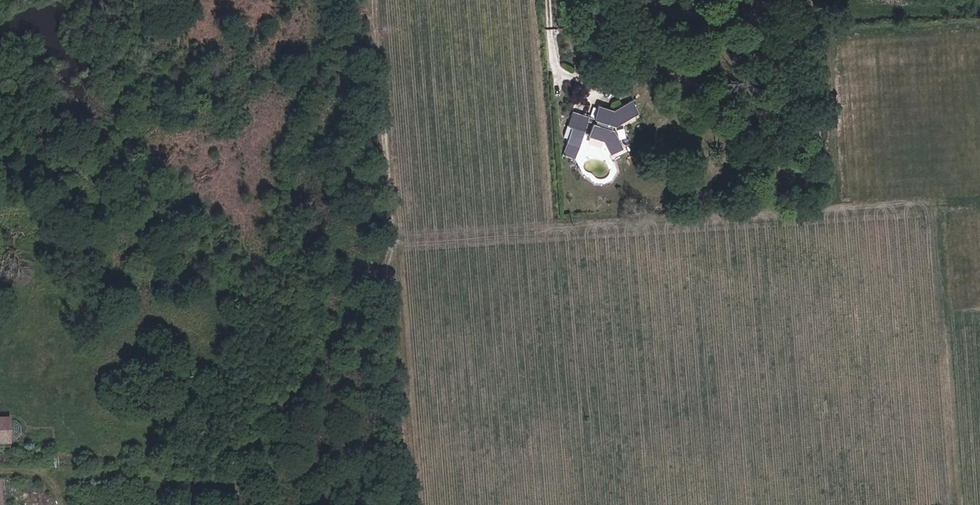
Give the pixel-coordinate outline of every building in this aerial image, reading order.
[(589,101),(587,115),(589,116),(588,121),(585,120),(582,135),(598,138),(605,152),(618,145),(608,126),(605,124),(605,119),(609,119),(630,107),(622,92),(605,104),(589,101)] [(559,127),(577,130),(580,117),(562,113),(559,127)] [(559,127),(557,127),(555,138),(562,139),(561,145),(573,148),(577,130),(559,127)] [(573,148),(561,145),(558,158),(570,160),(573,148)] [(13,452),(12,428),(0,428),(0,453),(13,452)]
